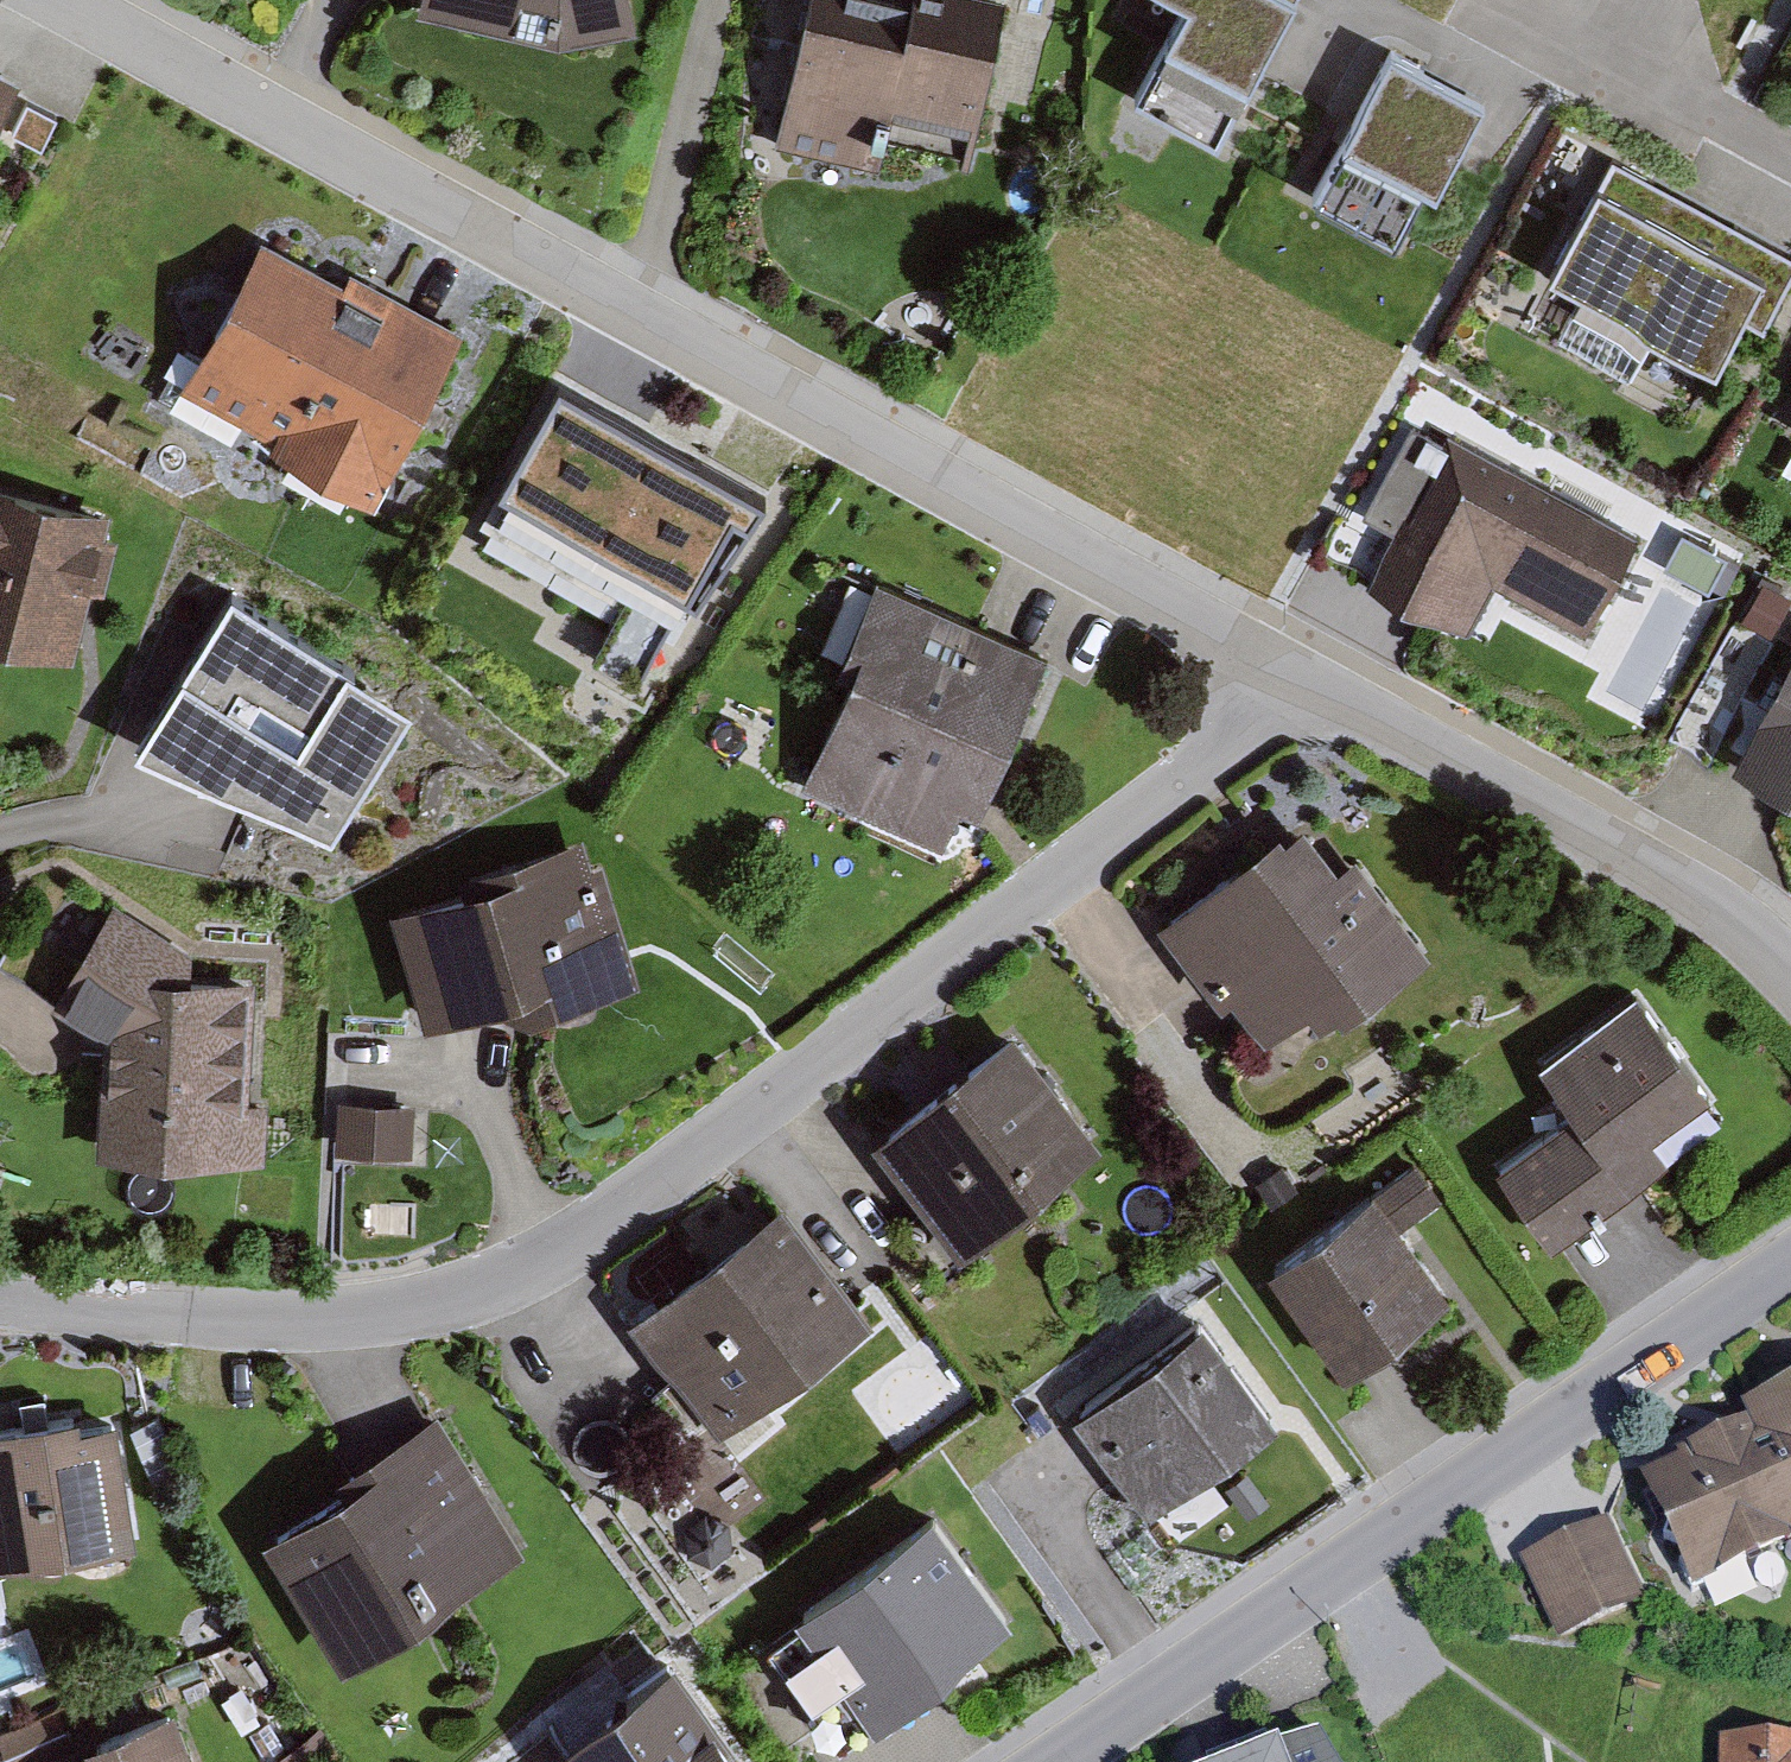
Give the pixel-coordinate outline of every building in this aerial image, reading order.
[(417,16),(559,48),(638,33),(631,0),(420,0),(417,16)] [(774,146),(878,169),(883,149),(966,167),(1002,4),(983,0),(806,0),(774,146)] [(1185,6),(1133,99),(1217,145),(1297,0),(1175,0),(1185,6)] [(1487,104),(1392,53),(1313,197),(1397,242),(1425,190),(1437,197),(1487,104)] [(17,85),(0,77),(0,119),(17,85)] [(1612,158),(1546,281),(1716,372),(1743,321),(1765,332),(1790,283),(1790,255),(1612,158)] [(261,242),(180,390),(273,441),(267,451),(371,508),(466,335),(350,272),(342,286),(261,242)] [(582,418),(498,567),(620,636),(668,550),(722,581),(767,499),(695,458),(685,475),(582,418)] [(1394,535),(1368,584),(1466,636),(1493,587),(1586,637),(1640,537),(1449,434),(1445,441),(1412,423),(1361,517),(1394,535)] [(73,663),(91,593),(104,596),(118,542),(105,539),(111,514),(0,486),(0,645),(73,663)] [(1050,657),(877,582),(836,675),(849,681),(802,788),(942,849),(960,808),(980,816),(1050,657)] [(1749,634),(1784,652),(1790,638),(1790,603),(1771,593),(1749,634)] [(232,597),(132,751),(332,840),(412,713),(232,597)] [(1790,797),(1790,664),(1734,765),(1790,797)] [(1708,760),(1747,691),(1707,669),(1669,738),(1708,760)] [(1280,833),(1156,926),(1222,1013),(1231,1007),(1265,1053),(1309,1020),(1319,1033),(1342,1016),(1346,1022),(1432,958),(1356,856),(1337,870),(1305,827),(1285,841),(1280,833)] [(482,891),(388,912),(425,1028),(500,1008),(528,1025),(641,988),(630,954),(600,864),(591,866),(583,838),(476,872),(482,891)] [(250,1105),(253,983),(191,981),(192,952),(113,904),(51,1005),(101,1036),(98,1157),(264,1162),(266,1106),(250,1105)] [(1574,1116),(1497,1171),(1552,1247),(1600,1213),(1668,1164),(1653,1144),(1711,1102),(1636,998),(1539,1067),(1574,1116)] [(1012,1032),(871,1143),(924,1210),(904,1226),(948,1281),(984,1253),(979,1247),(1104,1148),(1012,1032)] [(336,1153),(413,1157),(415,1105),(338,1101),(336,1153)] [(1282,1165),(1256,1182),(1271,1206),(1298,1189),(1282,1165)] [(1415,1166),(1267,1273),(1344,1379),(1452,1300),(1401,1230),(1441,1201),(1415,1166)] [(783,1211),(631,1328),(719,1442),(871,1324),(783,1211)] [(1200,1326),(1072,1420),(1149,1525),(1278,1431),(1200,1326)] [(1641,1484),(1693,1594),(1790,1548),(1790,1388),(1740,1412),(1747,1426),(1676,1459),(1679,1465),(1641,1484)] [(159,1418),(129,1431),(152,1487),(183,1475),(159,1418)] [(344,1497),(268,1544),(343,1665),(521,1556),(435,1418),(334,1480),(344,1497)] [(136,1549),(116,1425),(81,1431),(79,1419),(0,1431),(0,1570),(136,1549)] [(932,1518),(794,1620),(799,1627),(767,1650),(839,1747),(870,1724),(876,1731),(1015,1629),(932,1518)] [(1566,1539),(1518,1562),(1558,1645),(1648,1603),(1608,1519),(1566,1539)] [(548,1759),(550,1761),(744,1761),(672,1666),(548,1759)] [(0,1733),(0,1753),(3,1761),(54,1761),(75,1754),(58,1711),(0,1733)] [(173,1714),(83,1748),(89,1761),(192,1761),(173,1714)] [(318,1728),(271,1761),(337,1761),(340,1760),(318,1728)] [(1718,1761),(1790,1761),(1790,1745),(1719,1743),(1718,1761)] [(1278,1761),(1324,1761),(1319,1751),(1280,1761),(1278,1761)]
